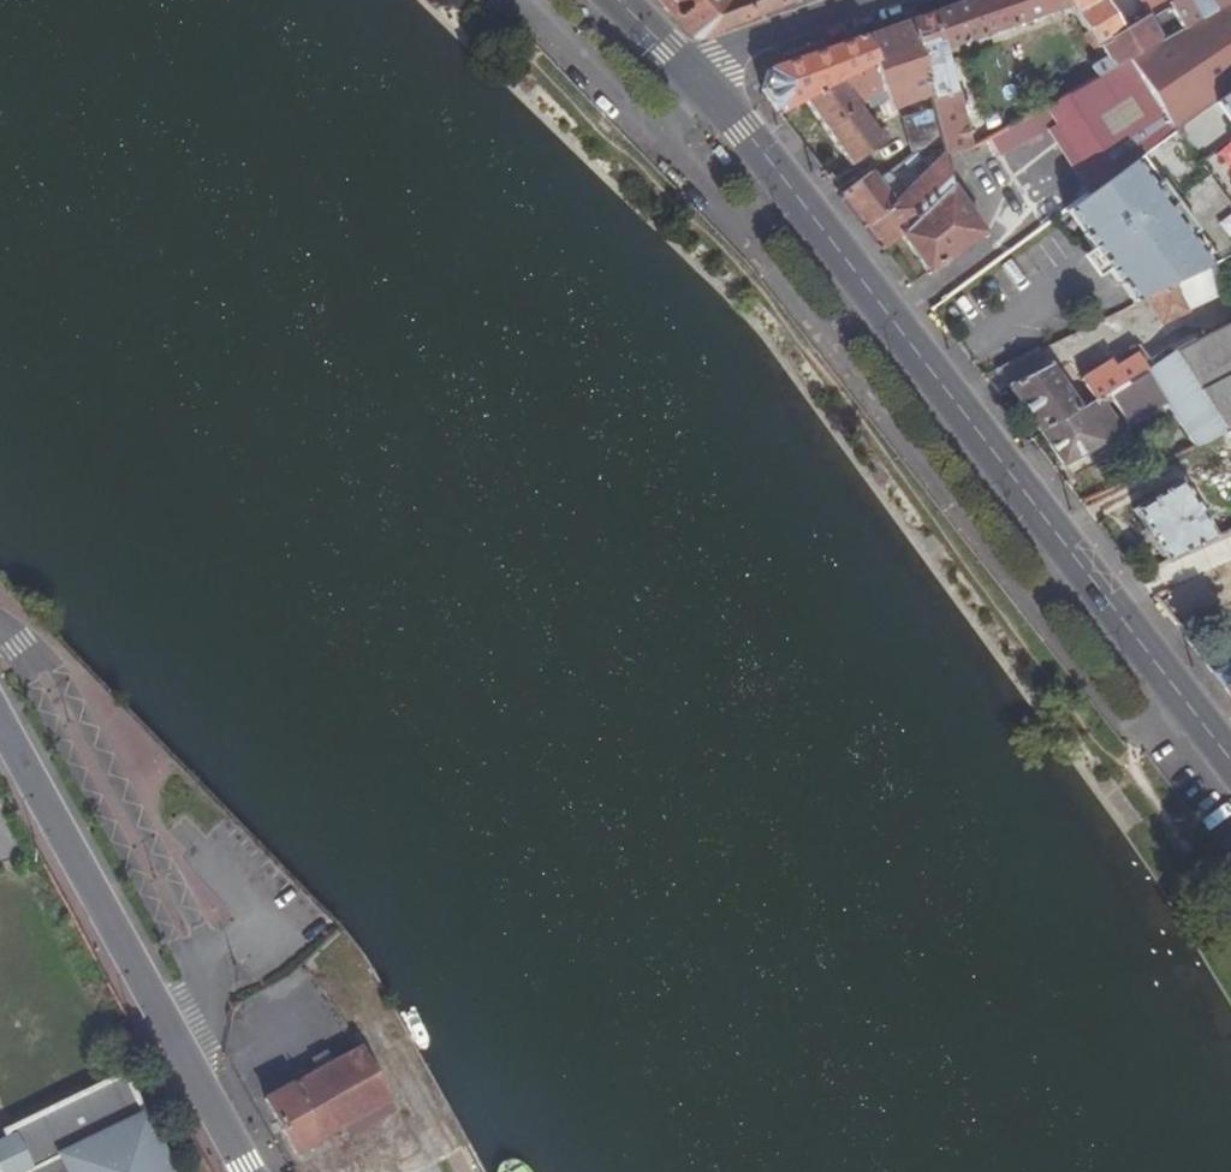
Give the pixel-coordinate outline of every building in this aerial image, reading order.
[(670,11),(686,0),(659,0),(670,11)] [(670,11),(689,33),(697,34),(724,23),(753,12),(746,0),(686,0),(670,11)] [(910,22),(930,97),(933,109),(941,146),(943,155),(972,149),(961,90),(954,92),(943,50),(1067,6),(1063,0),(974,0),(938,12),(910,22)] [(1099,44),(1125,31),(1105,0),(1069,0),(1088,32),(1092,32),(1099,44)] [(1171,7),(1184,29),(1230,2),(1230,0),(1183,0),(1171,7)] [(1099,77),(1046,107),(1099,186),(1175,129),(1176,131),(1222,97),(1230,91),(1230,2),(1184,29),(1163,41),(1099,77)] [(1099,77),(1163,41),(1150,18),(1125,31),(1099,44),(1107,58),(1092,66),(1099,77)] [(885,30),(864,37),(873,65),(885,93),(892,112),(913,104),(930,97),(910,22),(885,30)] [(806,101),(873,65),(864,37),(789,63),(767,71),(763,90),(781,114),(806,101)] [(878,96),(885,93),(873,65),(806,101),(851,166),(884,142),(881,138),(884,134),(879,127),(875,131),(858,106),(867,101),(870,107),(880,102),(878,96)] [(1222,97),(1230,109),(1230,91),(1222,97)] [(917,113),(933,109),(930,97),(913,104),(917,113)] [(1046,107),(988,140),(997,156),(1058,125),(1046,107)] [(915,152),(928,149),(941,146),(933,109),(917,113),(905,115),(915,152)] [(985,139),(973,147),(990,172),(1001,164),(985,139)] [(943,155),(941,146),(928,149),(938,159),(905,191),(887,174),(877,181),(871,172),(842,194),(859,217),(884,249),(895,241),(951,186),(943,155)] [(1212,268),(1134,161),(1099,186),(1065,211),(1134,306),(1151,297),(1212,268)] [(984,234),(951,186),(895,241),(929,274),(984,234)] [(1228,292),(1215,266),(1212,268),(1151,297),(1165,323),(1228,292)] [(1144,370),(1165,401),(1195,447),(1230,428),(1230,323),(1171,353),(1147,369),(1144,370)] [(1008,386),(1041,432),(1144,370),(1147,369),(1137,352),(1115,367),(1111,361),(1081,379),(1089,392),(1075,401),(1049,364),(1008,386)] [(1165,401),(1144,370),(1041,432),(1061,461),(1063,465),(1123,432),(1104,405),(1111,401),(1127,425),(1165,401)] [(1132,509),(1168,565),(1216,540),(1178,480),(1132,509)] [(1224,686),(1230,683),(1230,667),(1215,674),(1224,686)] [(391,1101),(402,1096),(374,1043),(320,1071),(316,1064),(290,1078),(294,1086),(268,1099),(297,1151),(344,1127),(349,1134),(395,1109),(391,1101)] [(130,1071),(9,1127),(25,1161),(30,1171),(178,1171),(130,1071)] [(9,1127),(0,1131),(0,1156),(6,1169),(25,1161),(9,1127)]
